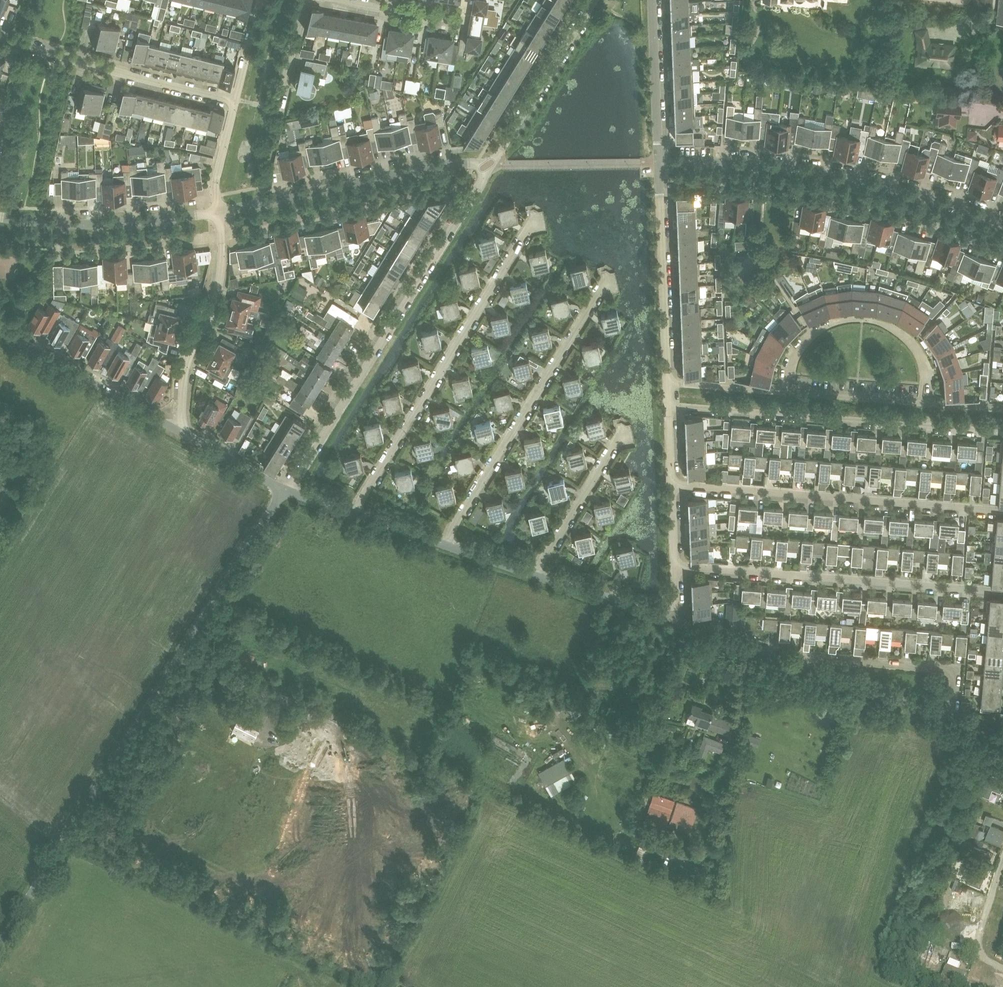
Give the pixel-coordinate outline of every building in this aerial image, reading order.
[(3,14),(6,7),(7,7),(9,0),(0,0),(0,13),(3,14)] [(87,0),(84,15),(90,16),(93,2),(87,0)] [(122,9),(124,0),(118,0),(116,8),(122,9)] [(122,9),(128,11),(131,0),(124,0),(122,9)] [(154,1),(155,1),(151,17),(157,18),(160,6),(162,0),(151,0),(154,1)] [(227,10),(230,0),(218,0),(216,7),(227,10)] [(238,12),(239,12),(242,0),(230,0),(227,10),(238,12)] [(239,12),(238,12),(237,15),(247,18),(252,0),(242,0),(239,12)] [(471,22),(483,24),(487,0),(475,0),(471,22)] [(560,14),(565,6),(556,0),(544,0),(542,3),(560,14)] [(670,2),(670,13),(691,12),(690,1),(670,2)] [(542,3),(536,12),(554,23),(560,14),(542,3)] [(166,8),(160,6),(157,18),(163,20),(166,8)] [(316,33),(317,30),(321,13),(321,14),(322,9),(312,6),(306,31),(316,33)] [(130,27),(134,12),(128,11),(124,25),(130,27)] [(134,12),(130,27),(136,28),(140,14),(134,12)] [(549,32),(554,23),(536,12),(531,20),(549,32)] [(671,24),(691,24),(691,23),(689,23),(688,13),(691,13),(691,12),(670,13),(671,24)] [(332,16),(321,14),(321,13),(317,30),(329,33),(332,16)] [(492,13),(491,23),(500,24),(502,14),(492,13)] [(340,35),(343,18),(332,16),(329,33),(340,35)] [(351,37),(354,20),(343,18),(340,35),(351,37)] [(366,22),(354,20),(351,37),(362,39),(366,22)] [(531,20),(526,29),(544,40),(549,32),(531,20)] [(366,22),(362,39),(374,41),(377,24),(366,22)] [(483,24),(471,22),(467,46),(479,48),(483,24)] [(93,48),(102,50),(108,25),(97,23),(97,25),(96,25),(94,34),(92,42),(95,42),(93,48)] [(691,35),(691,24),(671,24),(671,36),(691,35)] [(119,28),(108,25),(102,50),(113,52),(115,47),(117,37),(118,37),(118,36),(117,36),(119,28)] [(953,66),(955,45),(930,43),(927,28),(915,31),(917,42),(919,42),(918,56),(916,56),(915,65),(927,66),(927,64),(953,66)] [(230,35),(242,38),(244,32),(232,29),(230,35)] [(520,38),(538,49),(544,40),(526,29),(520,38)] [(387,53),(398,54),(402,31),(391,30),(389,37),(384,36),(381,58),(386,59),(387,53)] [(402,31),(398,54),(409,56),(413,33),(402,31)] [(671,36),(671,47),(692,46),(689,46),(689,36),(692,36),(691,35),(671,36)] [(438,61),(441,38),(430,36),(427,59),(438,61)] [(240,48),(242,41),(227,38),(226,44),(240,48)] [(441,38),(438,61),(448,62),(447,69),(454,70),(457,52),(451,51),(452,40),(441,38)] [(520,38),(515,46),(533,57),(538,49),(520,38)] [(133,58),(144,61),(149,44),(150,42),(137,39),(133,58)] [(159,46),(149,44),(144,61),(155,63),(159,46)] [(159,46),(155,63),(166,66),(170,49),(159,46)] [(515,46),(509,55),(527,66),(533,57),(515,46)] [(671,47),(672,59),(692,58),(692,46),(671,47)] [(314,51),(302,48),(300,55),(313,57),(314,51)] [(181,52),(170,49),(166,66),(177,68),(181,52)] [(181,52),(177,68),(188,71),(192,54),(181,52)] [(203,57),(192,54),(188,71),(198,74),(203,57)] [(509,55),(504,64),(522,75),(527,66),(509,55)] [(213,60),(203,57),(198,74),(209,76),(213,60)] [(672,70),(693,69),(690,69),(690,58),(692,58),(672,59),(672,70)] [(225,62),(213,60),(209,76),(220,79),(224,65),(225,62)] [(301,67),(299,77),(298,76),(297,77),(296,77),(296,78),(295,78),(295,79),(296,80),(296,81),(297,82),(296,87),(299,88),(299,89),(299,90),(299,92),(300,93),(300,95),(301,96),(303,97),(304,97),(305,98),(307,98),(308,98),(309,98),(311,97),(312,97),(313,96),(314,95),(315,94),(316,92),(316,91),(317,90),(316,88),(316,87),(316,85),(315,84),(314,83),(313,82),(312,81),(315,70),(324,73),(327,63),(313,60),(311,69),(301,67)] [(504,64),(499,72),(517,83),(522,75),(504,64)] [(235,68),(224,65),(220,79),(218,84),(231,87),(233,76),(234,76),(233,76),(235,68)] [(693,81),(693,80),(693,69),(672,70),(673,81),(693,81)] [(499,72),(493,81),(511,92),(517,83),(499,72)] [(374,86),(376,74),(370,73),(368,85),(374,86)] [(464,85),(465,73),(457,73),(456,84),(464,85)] [(383,75),(376,74),(374,86),(380,87),(383,75)] [(412,92),(414,80),(406,79),(404,91),(412,92)] [(414,80),(412,92),(418,93),(420,81),(414,80)] [(506,101),(511,92),(493,81),(488,90),(506,101)] [(693,81),(673,81),(673,93),(694,92),(693,81)] [(78,106),(77,110),(86,113),(88,108),(94,84),(93,84),(85,82),(85,84),(84,87),(81,86),(80,94),(79,93),(77,103),(77,105),(78,106)] [(101,102),(105,87),(94,84),(88,108),(99,111),(101,103),(102,102),(101,102)] [(444,98),(450,99),(452,86),(446,85),(444,98)] [(458,87),(452,86),(450,99),(456,100),(458,87)] [(391,89),(383,88),(385,98),(394,97),(393,89),(391,89)] [(869,88),(868,100),(876,100),(877,89),(869,88)] [(132,112),(133,110),(132,110),(137,93),(125,90),(120,109),(132,112)] [(488,90),(482,98),(501,109),(506,101),(488,90)] [(904,90),(902,99),(911,101),(913,92),(904,90)] [(674,104),(694,103),(697,103),(697,92),(694,92),(673,93),(674,104)] [(147,96),(137,93),(132,110),(133,110),(143,113),(147,96)] [(143,113),(154,115),(158,98),(147,96),(143,113)] [(158,98),(154,115),(165,118),(169,101),(158,98)] [(482,98),(477,107),(495,118),(501,109),(482,98)] [(961,102),(938,100),(936,116),(940,116),(940,125),(955,126),(956,117),(959,118),(961,102)] [(175,121),(180,104),(169,101),(165,118),(175,121)] [(694,103),(674,104),(674,116),(695,115),(694,103)] [(180,104),(175,121),(186,123),(190,106),(180,104)] [(350,104),(333,108),(333,109),(334,113),(335,115),(335,116),(352,112),(350,104)] [(725,134),(742,136),(743,117),(733,117),(734,105),(727,105),(725,134)] [(186,123),(197,126),(201,109),(190,106),(186,123)] [(208,126),(209,126),(220,129),(222,121),(223,121),(223,120),(222,120),(225,110),(213,107),(212,112),(208,126)] [(490,127),(495,118),(477,107),(472,116),(490,127)] [(759,137),(760,127),(761,114),(762,107),(755,107),(754,112),(744,111),(743,117),(742,136),(759,137)] [(201,109),(197,126),(208,129),(209,126),(208,126),(212,112),(201,109)] [(426,122),(427,126),(426,126),(430,144),(441,142),(438,126),(444,125),(441,112),(435,113),(433,111),(424,114),(425,122),(426,122)] [(768,115),(761,114),(760,127),(767,127),(765,144),(776,145),(779,123),(780,113),(768,111),(768,115)] [(391,125),(391,127),(395,145),(412,142),(410,132),(407,119),(406,113),(399,114),(400,120),(390,122),(391,125)] [(335,115),(328,116),(330,126),(337,125),(335,116),(335,115)] [(695,126),(695,115),(674,116),(675,127),(695,126)] [(72,118),(64,116),(61,130),(69,132),(72,118)] [(378,149),(395,145),(391,127),(391,125),(381,127),(378,116),(371,118),(373,126),(376,139),(378,149)] [(472,116),(466,124),(484,135),(490,127),(472,116)] [(798,118),(796,131),(794,141),(812,144),(814,126),(804,124),(805,117),(798,116),(798,118)] [(313,126),(311,117),(300,119),(302,128),(313,126)] [(789,124),(779,123),(776,145),(787,147),(789,130),(796,131),(798,118),(790,117),(789,124)] [(414,118),(407,119),(410,132),(416,131),(419,147),(430,144),(426,126),(427,126),(426,122),(425,122),(415,124),(414,118)] [(103,137),(107,123),(101,121),(97,135),(103,137)] [(484,135),(466,124),(463,122),(457,131),(468,138),(463,145),(479,144),(484,135)] [(829,146),(830,136),(832,124),(832,123),(825,122),(824,127),(814,126),(812,144),(829,146)] [(113,124),(107,123),(103,137),(109,138),(113,124)] [(834,154),(845,156),(849,134),(839,132),(840,125),(832,124),(830,136),(837,137),(834,154)] [(870,124),(869,130),(866,143),(863,153),(880,157),(885,139),(875,137),(877,126),(870,124)] [(1001,124),(1001,125),(999,125),(998,130),(995,130),(994,137),(998,137),(997,139),(1002,139),(1002,124),(1001,124)] [(323,142),(327,160),(344,156),(342,147),(339,134),(337,125),(330,126),(332,135),(333,140),(323,142)] [(366,128),(367,132),(357,134),(362,159),(373,157),(370,141),(376,139),(373,126),(366,128)] [(695,127),(695,126),(675,127),(675,139),(682,139),(683,144),(693,144),(693,138),(694,138),(693,138),(693,127),(695,127)] [(860,136),(849,134),(845,156),(856,158),(859,142),(866,143),(869,130),(861,129),(860,136)] [(146,132),(145,132),(140,130),(138,139),(144,140),(146,132)] [(897,161),(900,151),(902,138),(904,132),(898,130),(897,130),(894,141),(890,140),(891,134),(886,133),(885,139),(880,157),(897,161)] [(351,161),(362,159),(357,134),(347,136),(346,132),(339,134),(342,147),(348,145),(351,161)] [(95,137),(95,147),(111,147),(111,139),(109,139),(101,137),(100,138),(95,137)] [(902,168),(913,171),(918,153),(907,151),(910,140),(902,138),(900,151),(906,152),(902,168)] [(941,138),(938,148),(934,160),(931,170),(948,175),(953,158),(944,155),(947,144),(946,143),(948,140),(941,138)] [(305,140),(305,141),(308,154),(310,164),(327,160),(323,142),(313,144),(312,139),(305,140)] [(302,155),(308,154),(305,141),(298,143),(300,149),(289,151),(290,156),(294,173),(305,171),(302,155)] [(214,153),(216,147),(201,144),(200,150),(214,153)] [(130,154),(146,152),(145,145),(129,147),(130,154)] [(928,158),(934,160),(938,148),(931,145),(930,149),(925,148),(923,149),(921,154),(918,153),(913,171),(924,174),(928,158)] [(280,158),(279,154),(276,153),(273,165),(271,172),(272,172),(279,170),(279,169),(282,168),(283,176),(294,173),(290,156),(280,158)] [(200,160),(212,163),(213,156),(202,154),(200,160)] [(965,180),(968,170),(972,158),(972,157),(965,155),(963,160),(953,158),(948,175),(965,180)] [(985,174),(987,170),(988,166),(978,163),(979,161),(972,158),(968,170),(974,173),(969,188),(979,192),(985,174)] [(167,190),(166,180),(165,167),(164,160),(157,161),(158,172),(148,173),(150,191),(167,190)] [(150,191),(148,173),(147,167),(137,168),(137,163),(129,164),(130,170),(131,183),(132,193),(150,191)] [(185,194),(183,176),(182,169),(172,170),(171,166),(165,167),(166,180),(172,179),(174,195),(185,194)] [(182,169),(183,176),(185,194),(196,192),(195,180),(201,179),(200,167),(182,169)] [(1002,182),(1002,179),(1002,169),(999,167),(997,173),(987,170),(985,174),(979,192),(990,195),(995,180),(1002,182)] [(125,184),(131,183),(130,170),(124,171),(124,174),(114,175),(114,178),(114,182),(114,183),(115,201),(126,200),(125,184)] [(62,196),(79,196),(79,177),(79,175),(69,175),(69,171),(61,171),(62,196)] [(79,177),(79,196),(97,195),(96,185),(96,172),(89,172),(89,177),(79,177)] [(103,172),(96,172),(96,185),(103,185),(104,201),(115,201),(114,183),(114,182),(114,178),(103,178),(103,172)] [(694,192),(683,192),(683,194),(676,194),(676,206),(697,205),(694,205),(694,192)] [(725,213),(719,213),(718,226),(725,227),(725,220),(736,221),(737,198),(726,197),(725,213)] [(428,201),(423,209),(423,210),(434,217),(445,198),(428,201)] [(748,199),(737,198),(736,221),(746,222),(745,234),(752,235),(753,216),(747,215),(748,199)] [(498,207),(499,212),(497,216),(500,218),(502,224),(518,220),(514,203),(498,207)] [(423,210),(423,209),(416,205),(410,214),(428,225),(434,217),(423,210)] [(677,217),(697,216),(697,205),(676,206),(677,217)] [(811,229),(814,207),(803,205),(801,221),(795,221),(793,233),(799,234),(800,227),(811,229)] [(384,207),(381,212),(385,215),(391,206),(392,206),(384,207)] [(820,238),(826,239),(828,226),(823,225),(825,209),(814,207),(811,229),(811,230),(821,232),(820,238)] [(405,223),(408,225),(423,234),(428,225),(410,214),(405,223)] [(365,216),(354,218),(358,236),(374,232),(382,220),(378,226),(368,229),(365,216)] [(697,217),(697,216),(677,217),(677,229),(697,228),(697,227),(695,227),(695,217),(697,217)] [(830,216),(828,226),(826,239),(824,245),(831,247),(834,236),(844,238),(847,220),(830,216)] [(340,235),(343,250),(350,249),(349,243),(359,240),(358,236),(354,218),(343,220),(346,234),(340,235)] [(868,236),(878,239),(883,221),(872,219),(868,234),(862,233),(860,246),(865,247),(868,236)] [(864,223),(847,220),(844,238),(854,240),(851,251),(858,252),(860,246),(862,233),(864,223)] [(893,224),(883,221),(878,239),(888,241),(886,252),(891,254),(895,241),(889,240),(893,224)] [(423,234),(408,225),(405,223),(400,231),(418,243),(423,234)] [(503,231),(496,227),(494,230),(501,235),(503,231)] [(338,228),(321,231),(325,249),(335,247),(338,258),(345,257),(343,250),(340,235),(338,228)] [(698,239),(697,228),(677,229),(678,240),(698,239)] [(297,230),(286,232),(291,255),(301,253),(302,259),(309,258),(306,245),(300,246),(297,230)] [(483,255),(499,251),(497,241),(501,243),(503,240),(495,235),(495,234),(488,230),(486,234),(484,237),(479,238),(483,255)] [(306,245),(309,258),(311,267),(318,266),(317,258),(327,256),(325,249),(321,231),(304,235),(306,245)] [(412,251),(418,243),(400,231),(394,240),(412,251)] [(279,251),(272,252),(275,265),(276,265),(277,269),(283,268),(281,258),(291,256),(291,255),(286,232),(275,235),(279,251)] [(895,241),(891,254),(889,260),(896,262),(899,251),(909,254),(914,237),(898,232),(895,241)] [(922,273),(925,263),(928,251),(931,241),(914,237),(909,254),(919,257),(915,271),(922,273)] [(934,253),(928,251),(925,263),(930,265),(932,258),(942,262),(949,241),(939,237),(934,253)] [(678,251),(698,251),(698,239),(678,240),(678,251)] [(389,249),(407,260),(412,251),(394,240),(389,249)] [(955,260),(958,248),(960,244),(949,241),(942,262),(952,265),(950,272),(955,274),(960,262),(955,260)] [(272,252),(270,242),(253,246),(258,266),(257,266),(258,269),(275,265),(272,252)] [(253,246),(236,250),(239,260),(232,262),(235,274),(248,271),(248,268),(257,266),(258,266),(253,246)] [(195,249),(184,251),(187,273),(198,272),(195,249)] [(401,269),(407,260),(389,249),(383,257),(401,269)] [(542,271),(544,267),(549,266),(545,250),(529,254),(533,270),(538,269),(542,271)] [(187,273),(184,251),(173,252),(175,268),(168,269),(169,282),(177,281),(177,278),(187,277),(187,273)] [(698,251),(678,251),(678,263),(699,262),(696,262),(696,251),(698,251)] [(963,252),(960,262),(955,274),(953,280),(960,283),(964,272),(973,276),(980,259),(963,252)] [(493,255),(486,267),(493,271),(500,259),(493,255)] [(126,256),(115,257),(116,280),(117,283),(127,282),(127,286),(135,285),(134,272),(127,273),(126,256)] [(801,256),(795,258),(798,265),(804,263),(801,256)] [(105,274),(98,274),(99,291),(106,291),(106,281),(116,280),(115,257),(104,257),(105,274)] [(383,257),(378,266),(396,277),(401,269),(383,257)] [(170,288),(169,282),(168,269),(167,259),(150,260),(152,279),(162,278),(163,289),(170,288)] [(980,259),(973,276),(983,279),(981,285),(987,287),(988,286),(992,274),(996,265),(980,259)] [(142,280),(152,279),(150,260),(133,262),(134,272),(135,285),(135,292),(143,291),(142,280)] [(699,273),(699,262),(678,263),(679,274),(699,273)] [(845,263),(843,270),(851,272),(852,269),(853,264),(847,263),(845,263)] [(81,283),(81,264),(63,265),(63,274),(54,274),(54,281),(54,288),(64,288),(71,288),(71,283),(81,283)] [(99,294),(99,291),(98,274),(98,264),(81,264),(81,283),(81,285),(91,285),(91,294),(99,294)] [(586,264),(582,265),(570,268),(571,273),(569,276),(573,279),(574,284),(590,280),(586,264)] [(996,282),(998,278),(1002,280),(1002,264),(998,276),(992,274),(988,286),(993,288),(996,282)] [(463,286),(480,282),(476,266),(470,267),(467,265),(464,268),(459,270),(463,286)] [(378,266),(373,275),(391,286),(396,277),(378,266)] [(679,274),(679,286),(700,285),(700,284),(697,284),(697,274),(699,274),(699,273),(679,274)] [(782,273),(776,277),(789,296),(795,292),(782,274),(782,273)] [(318,275),(314,281),(320,285),(324,278),(318,275)] [(385,295),(391,286),(373,275),(367,283),(385,295)] [(530,297),(529,292),(531,289),(528,286),(526,281),(510,285),(514,301),(530,297)] [(341,282),(333,284),(335,293),(342,283),(341,282)] [(367,283),(362,292),(380,303),(385,295),(367,283)] [(840,310),(852,308),(852,289),(851,283),(837,285),(838,291),(840,310)] [(298,284),(291,295),(300,300),(306,289),(298,284)] [(700,296),(700,285),(679,286),(680,297),(700,296)] [(894,290),(879,285),(878,291),(875,310),(886,313),(892,295),(894,290)] [(815,289),(818,295),(811,298),(819,316),(829,311),(824,293),(821,287),(815,289)] [(201,295),(200,288),(188,289),(189,296),(201,295)] [(865,290),(852,289),(852,308),(864,309),(865,290)] [(248,314),(249,309),(257,311),(261,296),(239,290),(237,297),(233,296),(233,297),(232,297),(231,297),(231,298),(230,298),(230,299),(229,299),(229,300),(229,301),(229,302),(229,303),(230,303),(230,304),(231,304),(230,310),(248,314)] [(878,291),(865,290),(864,309),(875,310),(878,291)] [(897,317),(905,299),(908,294),(894,290),(892,295),(886,313),(897,317)] [(819,316),(811,298),(808,291),(795,299),(808,321),(819,316)] [(829,311),(840,310),(838,291),(824,293),(829,311)] [(373,314),(380,303),(362,292),(356,301),(353,306),(365,313),(367,310),(373,314)] [(567,295),(562,296),(558,294),(556,298),(551,299),(555,315),(571,312),(567,295)] [(444,317),(461,313),(457,297),(451,298),(447,296),(445,300),(440,301),(444,317)] [(680,297),(680,308),(701,308),(701,307),(698,307),(698,297),(700,297),(700,296),(680,297)] [(502,297),(498,303),(504,307),(508,300),(502,297)] [(753,297),(748,302),(753,307),(758,302),(753,297)] [(49,332),(53,324),(61,310),(66,301),(54,298),(53,298),(46,311),(38,306),(27,326),(34,329),(34,332),(37,333),(39,333),(40,333),(42,329),(49,332)] [(287,299),(283,306),(290,310),(294,303),(287,299)] [(897,317),(907,323),(917,307),(905,299),(897,317)] [(940,301),(936,305),(933,308),(937,311),(944,304),(940,301)] [(159,316),(157,324),(177,329),(178,324),(180,323),(181,318),(180,317),(180,316),(167,313),(169,306),(156,303),(153,314),(159,316)] [(353,328),(358,319),(350,313),(333,303),(327,310),(340,318),(337,323),(333,321),(332,322),(328,320),(326,324),(330,326),(332,324),(348,335),(350,332),(352,332),(353,330),(353,328)] [(280,318),(283,320),(284,321),(290,313),(281,307),(276,316),(280,318)] [(929,315),(917,307),(907,323),(917,329),(929,315)] [(680,308),(681,320),(701,319),(701,308),(680,308)] [(985,308),(984,321),(987,322),(993,322),(994,309),(985,308)] [(230,310),(228,315),(227,315),(226,315),(226,316),(225,316),(225,317),(225,318),(224,318),(224,319),(225,320),(225,321),(226,322),(226,323),(230,324),(228,331),(251,336),(254,323),(246,321),(248,314),(230,310)] [(779,320),(793,334),(801,325),(789,310),(779,320)] [(621,327),(618,315),(617,311),(601,315),(605,331),(610,330),(614,332),(616,328),(621,327)] [(512,320),(508,318),(507,312),(491,316),(494,332),(511,329),(510,324),(512,320)] [(313,319),(332,331),(329,336),(342,345),(344,342),(345,342),(347,340),(346,338),(348,335),(332,324),(330,326),(326,324),(328,320),(324,317),(322,319),(316,315),(313,319)] [(70,318),(66,325),(59,321),(50,338),(60,344),(61,344),(66,334),(72,336),(79,323),(70,318)] [(681,320),(681,331),(702,330),(701,319),(681,320)] [(334,357),(336,354),(319,344),(318,346),(314,343),(316,339),(312,336),(310,338),(298,330),(284,321),(283,320),(276,331),(286,337),(289,332),(290,334),(291,332),(296,335),(294,339),(297,341),(300,337),(301,338),(320,350),(317,355),(331,363),(332,361),(334,361),(335,359),(334,357)] [(793,334),(779,320),(770,331),(785,342),(793,334)] [(174,341),(174,340),(176,340),(177,335),(176,334),(177,329),(157,324),(151,322),(149,330),(147,340),(152,343),(160,345),(161,338),(174,341)] [(929,345),(945,334),(937,322),(922,335),(929,345)] [(99,365),(101,361),(106,352),(112,355),(127,328),(119,324),(111,338),(110,337),(110,338),(108,337),(105,342),(100,339),(100,340),(88,359),(88,360),(90,361),(89,363),(96,366),(97,365),(99,366),(99,365)] [(341,347),(342,345),(329,336),(326,341),(314,333),(314,332),(302,324),(298,330),(310,338),(312,336),(316,339),(314,343),(318,346),(319,344),(336,354),(338,351),(340,351),(341,349),(341,347)] [(539,325),(537,329),(532,330),(536,347),(552,343),(548,326),(543,328),(539,325)] [(426,331),(421,332),(425,348),(441,344),(438,328),(432,329),(428,327),(426,331)] [(80,354),(81,353),(83,348),(88,351),(91,346),(97,335),(96,335),(98,331),(92,328),(90,331),(88,330),(85,335),(79,332),(78,332),(69,349),(69,348),(69,349),(70,350),(71,352),(76,355),(78,354),(80,355),(80,354)] [(702,330),(681,331),(682,343),(702,342),(702,330)] [(763,343),(780,352),(785,342),(770,331),(763,343)] [(945,334),(929,345),(936,354),(953,345),(945,334)] [(241,339),(238,344),(246,348),(248,344),(241,339)] [(218,341),(214,348),(216,349),(213,354),(229,362),(232,357),(234,356),(239,359),(244,349),(234,343),(231,348),(218,341)] [(137,342),(131,352),(137,355),(143,345),(137,342)] [(603,350),(599,348),(598,342),(582,346),(585,362),(602,358),(601,354),(603,350)] [(703,353),(702,342),(682,343),(682,354),(703,353)] [(475,364),(492,360),(491,355),(493,351),(489,349),(488,343),(471,347),(475,364)] [(780,352),(763,343),(756,355),(774,362),(780,352)] [(953,345),(936,354),(939,365),(957,358),(953,345)] [(310,373),(306,379),(320,387),(326,377),(309,367),(311,364),(306,361),(303,366),(299,363),(300,361),(280,348),(277,353),(310,373)] [(124,354),(119,350),(118,351),(108,370),(107,370),(107,371),(111,373),(111,375),(115,377),(117,376),(118,377),(118,376),(125,363),(131,366),(137,355),(131,352),(126,349),(124,354)] [(258,353),(255,358),(260,361),(263,356),(258,353)] [(529,357),(522,353),(517,360),(512,361),(516,378),(533,374),(530,363),(536,367),(539,364),(529,358),(529,357)] [(703,354),(703,353),(682,354),(683,365),(701,365),(700,354),(703,354)] [(211,358),(209,358),(205,365),(218,372),(214,381),(224,386),(231,373),(225,369),(229,362),(213,354),(211,358)] [(774,362),(756,355),(753,369),(772,373),(774,362)] [(406,380),(422,376),(418,359),(413,360),(409,358),(407,362),(402,363),(406,380)] [(943,375),(962,372),(957,358),(939,365),(943,375)] [(127,381),(126,381),(128,383),(128,385),(133,387),(135,386),(137,388),(138,387),(137,387),(143,377),(148,380),(155,368),(139,359),(136,364),(136,365),(127,381)] [(331,368),(318,359),(314,366),(311,364),(309,367),(326,377),(331,368)] [(147,392),(146,392),(146,393),(159,400),(159,399),(168,383),(168,382),(159,377),(165,366),(158,362),(155,368),(148,380),(145,385),(150,387),(147,392)] [(695,377),(695,379),(701,379),(701,365),(683,365),(683,378),(684,378),(684,377),(695,377)] [(283,369),(280,374),(288,380),(290,378),(292,374),(283,369)] [(772,373),(753,369),(750,383),(769,385),(772,373)] [(962,372),(943,375),(944,387),(963,386),(962,372)] [(584,381),(580,379),(579,373),(562,377),(566,394),(583,390),(582,385),(584,381)] [(302,412),(308,404),(309,405),(314,396),(288,380),(280,374),(277,379),(298,392),(295,396),(290,405),(302,412)] [(456,395),(473,391),(471,386),(474,382),(470,380),(469,374),(452,378),(456,395)] [(314,396),(320,387),(306,379),(302,385),(290,378),(288,380),(314,396)] [(963,386),(944,387),(945,399),(964,400),(963,386)] [(500,388),(498,391),(493,392),(497,409),(514,405),(510,389),(504,390),(500,388)] [(387,411),(403,407),(399,390),(394,392),(390,389),(388,393),(383,394),(387,411)] [(214,404),(209,401),(204,409),(202,408),(200,413),(202,414),(198,419),(214,428),(215,426),(217,427),(225,412),(223,411),(227,404),(217,398),(214,404)] [(565,412),(561,410),(560,404),(543,408),(547,425),(564,421),(562,416),(565,412)] [(449,406),(443,407),(433,409),(437,426),(453,422),(452,417),(454,413),(451,411),(449,406)] [(243,430),(251,416),(241,410),(235,419),(229,416),(221,432),(220,431),(220,432),(225,435),(225,437),(228,439),(230,438),(232,439),(232,438),(238,427),(243,430)] [(286,414),(280,423),(298,434),(305,423),(294,417),(293,418),(286,414)] [(703,429),(703,415),(689,414),(689,417),(685,418),(685,417),(685,429),(703,429)] [(586,420),(587,425),(585,429),(588,431),(590,436),(606,432),(602,416),(586,420)] [(490,420),(485,421),(481,419),(479,422),(474,424),(478,440),(494,436),(490,420)] [(367,442),(384,438),(380,421),(374,423),(371,420),(368,424),(363,425),(367,442)] [(293,443),(298,434),(280,423),(275,432),(293,443)] [(755,446),(755,444),(756,439),(756,432),(750,431),(751,425),(732,424),(731,437),(743,437),(742,444),(755,446)] [(756,439),(755,444),(755,446),(755,455),(762,455),(763,439),(775,440),(774,445),(781,446),(781,434),(775,433),(776,427),(757,426),(756,432),(756,439)] [(780,457),(787,457),(788,441),(800,442),(799,447),(806,448),(806,443),(807,436),(800,435),(801,429),(782,428),(781,434),(781,446),(780,457)] [(703,440),(703,429),(685,429),(686,441),(706,440),(703,440)] [(831,450),(831,445),(832,438),(825,437),(826,431),(807,430),(807,436),(806,443),(825,444),(824,449),(831,450)] [(287,451),(293,443),(275,432),(269,440),(287,451)] [(855,463),(856,447),(857,440),(851,439),(851,433),(832,432),(832,438),(831,445),(850,446),(849,462),(855,463)] [(856,447),(868,447),(867,453),(875,453),(874,464),(880,465),(881,449),(882,442),(876,441),(876,435),(857,434),(857,440),(856,447)] [(545,443),(542,441),(540,436),(524,439),(528,456),(544,452),(543,447),(545,443)] [(905,467),(907,451),(907,444),(901,443),(901,437),(882,436),(882,442),(881,449),(900,450),(899,466),(905,467)] [(430,437),(414,441),(418,457),(434,453),(433,448),(435,445),(432,442),(430,437)] [(931,458),(932,453),(932,446),(926,445),(926,439),(908,438),(907,444),(907,451),(925,452),(925,457),(931,458)] [(264,449),(271,454),(271,453),(282,460),(287,451),(269,440),(264,449)] [(686,441),(686,452),(706,451),(706,440),(686,441)] [(957,448),(951,447),(951,441),(933,440),(932,446),(932,453),(950,454),(950,459),(956,460),(957,455),(957,448)] [(983,450),(976,449),(977,443),(958,442),(957,448),(957,455),(969,455),(968,461),(982,462),(983,450)] [(243,453),(247,445),(243,443),(238,451),(243,454),(243,453)] [(574,446),(571,450),(567,451),(570,468),(587,464),(583,447),(578,448),(574,446)] [(462,450),(460,454),(455,455),(459,471),(475,467),(471,451),(466,452),(462,450)] [(686,452),(686,464),(707,463),(706,451),(686,452)] [(348,473),(365,469),(361,453),(355,454),(351,452),(349,455),(344,457),(348,473)] [(271,453),(271,454),(264,465),(275,472),(282,460),(271,453)] [(755,455),(729,453),(728,464),(744,465),(743,473),(754,474),(754,466),(755,455)] [(779,476),(780,468),(780,457),(762,455),(755,455),(754,466),(769,467),(768,475),(779,476)] [(806,459),(787,457),(780,457),(780,468),(794,469),(793,477),(804,478),(805,470),(806,459)] [(829,480),(830,472),(831,461),(806,459),(805,470),(819,471),(818,479),(829,480)] [(856,463),(855,463),(849,462),(831,461),(830,472),(844,473),(843,481),(854,482),(855,474),(856,463)] [(707,463),(686,464),(687,476),(688,476),(688,475),(697,475),(697,479),(705,480),(704,463),(707,463)] [(881,465),(880,465),(874,464),(856,463),(855,474),(869,475),(869,483),(879,484),(880,476),(881,465)] [(905,486),(905,478),(906,467),(905,467),(899,466),(881,465),(880,476),(894,477),(894,485),(905,486)] [(525,483),(524,478),(526,475),(523,472),(521,467),(505,471),(509,487),(525,483)] [(930,488),(930,480),(931,469),(906,467),(905,478),(919,479),(919,487),(930,488)] [(411,468),(395,472),(398,488),(415,484),(414,479),(416,476),(412,473),(411,468)] [(617,489),(622,488),(626,490),(628,486),(633,485),(629,469),(613,473),(614,477),(616,484),(617,489)] [(956,471),(931,469),(930,480),(945,481),(944,489),(955,490),(955,482),(956,471)] [(981,473),(956,471),(955,482),(970,483),(969,491),(980,492),(981,473)] [(606,472),(603,478),(608,481),(616,484),(614,477),(606,472)] [(452,482),(440,475),(438,478),(443,481),(441,485),(436,486),(440,502),(456,499),(452,482)] [(555,477),(552,481),(547,482),(551,499),(568,495),(564,478),(558,480),(555,477)] [(688,512),(715,511),(715,505),(709,506),(708,497),(692,496),(693,500),(688,500),(688,499),(688,512)] [(515,506),(502,498),(486,502),(489,518),(506,514),(505,512),(512,511),(515,506)] [(614,516),(613,511),(615,508),(612,505),(610,500),(594,504),(598,520),(614,516)] [(739,505),(738,518),(757,520),(756,525),(763,525),(763,520),(763,513),(757,513),(758,507),(739,505)] [(788,527),(788,522),(789,515),(782,515),(783,509),(764,507),(763,513),(763,520),(782,522),(781,527),(788,527)] [(545,509),(539,511),(535,508),(533,512),(528,513),(532,530),(549,526),(545,509)] [(813,529),(813,524),(814,517),(807,517),(808,511),(789,509),(789,515),(788,522),(807,524),(806,529),(813,529)] [(715,511),(688,512),(689,523),(709,522),(709,511),(715,511)] [(814,511),(814,517),(813,524),(832,526),(831,539),(831,542),(837,542),(838,526),(839,519),(832,519),(833,513),(814,511)] [(863,528),(864,521),(858,521),(858,515),(839,513),(839,519),(838,526),(857,528),(857,533),(863,533),(863,528)] [(888,535),(889,530),(888,530),(889,523),(883,523),(883,517),(864,515),(864,521),(863,528),(882,530),(882,535),(888,535)] [(888,530),(889,530),(907,532),(907,537),(913,537),(914,532),(914,525),(908,525),(908,519),(889,518),(889,523),(888,530)] [(997,518),(997,520),(994,520),(993,531),(1002,532),(1002,518),(997,518)] [(938,548),(939,534),(939,527),(933,527),(933,521),(915,520),(914,525),(914,532),(927,533),(927,536),(930,536),(929,548),(938,548)] [(689,523),(689,535),(710,534),(709,522),(689,523)] [(965,529),(958,529),(959,523),(940,522),(939,527),(939,534),(958,536),(957,541),(964,541),(965,529)] [(595,547),(594,543),(596,539),(592,537),(591,531),(575,535),(578,551),(595,547)] [(992,541),(1002,542),(1002,532),(993,531),(996,532),(995,541),(992,541)] [(710,534),(689,535),(690,546),(710,545),(710,534)] [(761,556),(762,548),(762,536),(736,534),(736,546),(751,547),(750,555),(761,556)] [(786,557),(787,550),(788,538),(762,536),(762,548),(776,549),(775,557),(786,557)] [(811,559),(812,552),(813,540),(788,538),(787,550),(801,551),(800,559),(811,559)] [(836,561),(837,554),(838,542),(837,542),(831,542),(813,540),(812,552),(826,553),(825,561),(836,561)] [(992,541),(991,552),(1002,553),(1002,542),(992,541)] [(861,563),(862,556),(863,544),(838,542),(837,554),(851,555),(851,563),(861,563)] [(887,565),(887,558),(888,546),(887,546),(881,546),(863,544),(862,556),(876,557),(876,565),(887,565)] [(632,545),(631,545),(616,548),(620,565),(636,561),(635,556),(638,552),(634,550),(632,545)] [(713,545),(710,545),(690,546),(690,559),(691,558),(701,557),(701,561),(708,561),(708,550),(713,550),(713,545)] [(913,548),(888,546),(887,558),(901,559),(901,567),(912,567),(912,560),(913,548)] [(938,550),(913,548),(912,560),(927,561),(926,569),(937,569),(937,562),(938,550)] [(938,550),(937,562),(952,563),(951,571),(962,571),(963,552),(938,550)] [(974,557),(975,551),(967,550),(966,560),(972,561),(972,557),(974,557)] [(993,563),(1002,564),(1002,553),(991,552),(991,562),(993,563)] [(990,573),(1002,574),(1002,564),(993,563),(992,573),(990,573)] [(990,573),(989,584),(991,584),(991,587),(1000,587),(1000,585),(1002,585),(1002,574),(990,573)] [(692,592),(712,592),(712,585),(718,584),(717,579),(696,577),(696,580),(692,581),(692,580),(691,580),(692,592)] [(766,607),(766,601),(767,595),(761,594),(761,588),(742,587),(741,599),(760,601),(760,606),(766,607)] [(791,603),(792,597),(786,596),(786,590),(767,589),(767,595),(766,601),(778,602),(777,608),(785,609),(784,611),(791,612),(791,603)] [(792,591),(792,597),(791,603),(810,605),(810,610),(816,611),(817,605),(817,599),(811,598),(811,592),(792,591)] [(692,592),(692,604),(712,603),(712,592),(692,592)] [(818,593),(817,599),(817,605),(835,607),(835,612),(841,613),(842,607),(842,601),(836,600),(836,594),(818,593)] [(843,595),(842,601),(842,607),(860,609),(859,624),(866,625),(867,609),(867,603),(861,602),(862,596),(843,595)] [(892,611),(892,605),(886,604),(887,598),(868,597),(867,603),(867,609),(886,611),(885,616),(892,617),(892,611)] [(1000,599),(990,598),(990,601),(987,600),(986,611),(1002,613),(1002,602),(1000,602),(1000,599)] [(917,619),(917,613),(918,607),(911,606),(912,600),(893,599),(892,605),(892,611),(911,613),(910,618),(917,619)] [(942,621),(942,615),(943,609),(936,608),(937,602),(918,601),(918,607),(917,613),(936,615),(935,620),(942,621)] [(693,617),(693,616),(697,617),(698,615),(703,615),(703,619),(711,622),(710,603),(712,603),(692,604),(693,617)] [(943,609),(942,615),(961,617),(960,622),(968,623),(969,611),(962,610),(962,604),(943,603),(943,609)] [(738,604),(728,604),(728,618),(737,618),(738,604)] [(986,611),(986,612),(989,612),(988,622),(985,621),(985,622),(1002,623),(1002,613),(986,611)] [(790,631),(791,620),(765,618),(764,629),(779,630),(779,638),(789,639),(790,631)] [(816,622),(791,620),(790,631),(804,632),(804,640),(815,641),(815,633),(816,622)] [(840,643),(840,635),(841,624),(816,622),(815,633),(829,634),(829,642),(840,643)] [(985,622),(985,632),(1002,634),(1002,623),(985,622)] [(865,637),(866,626),(841,624),(840,635),(855,636),(854,644),(865,645),(865,637)] [(891,639),(891,628),(866,626),(865,637),(880,638),(879,646),(890,647),(891,639)] [(916,641),(917,630),(891,628),(891,639),(905,640),(904,648),(915,649),(916,641)] [(941,643),(942,632),(917,630),(916,641),(930,642),(929,650),(940,651),(941,643)] [(967,634),(942,632),(941,643),(955,644),(954,652),(965,653),(967,634)] [(985,632),(984,633),(987,633),(986,643),(1002,645),(1002,634),(985,632)] [(983,653),(1002,655),(1002,645),(986,643),(985,653),(983,653)] [(983,653),(982,664),(1002,666),(1002,655),(983,653)] [(1002,676),(1002,670),(1002,666),(982,664),(984,664),(983,674),(981,674),(1002,676)] [(1002,676),(981,674),(980,685),(1002,687),(1002,676)] [(289,682),(287,690),(298,693),(301,685),(299,685),(290,682),(289,682)] [(979,695),(1001,697),(1002,687),(980,685),(979,695)] [(1000,708),(1001,697),(979,695),(979,696),(981,696),(980,710),(990,711),(991,707),(1000,708)] [(961,702),(961,707),(969,710),(970,703),(961,702)] [(688,715),(686,722),(694,724),(695,722),(707,726),(717,729),(727,733),(729,726),(731,722),(721,718),(711,715),(712,712),(701,708),(701,706),(693,703),(688,715)] [(238,720),(233,730),(254,740),(259,730),(238,720)] [(295,736),(288,750),(318,764),(326,748),(313,741),(312,744),(295,736)] [(724,743),(705,736),(698,757),(704,759),(708,747),(722,752),(724,743)] [(539,772),(546,785),(571,771),(564,758),(539,772)] [(981,795),(990,798),(993,789),(1001,792),(1002,788),(1002,778),(989,773),(981,795)] [(663,833),(674,801),(655,794),(644,826),(663,833)] [(698,809),(677,802),(669,826),(676,829),(678,823),(692,827),(698,809)] [(991,824),(986,839),(1001,845),(1002,839),(1002,829),(991,824)] [(968,862),(963,878),(985,886),(991,870),(968,862)] [(950,910),(980,919),(984,906),(975,903),(978,891),(960,885),(961,880),(957,879),(954,889),(956,890),(950,910)] [(993,913),(990,921),(1002,926),(1002,917),(993,913)] [(991,949),(997,956),(1002,951),(1002,938),(991,949)] [(922,966),(943,974),(950,956),(943,954),(939,962),(925,957),(922,966)] [(970,973),(961,969),(963,963),(953,958),(947,971),(966,981),(970,973)] [(993,973),(986,986),(997,986),(1001,977),(993,973)] [(972,976),(968,986),(977,986),(981,979),(972,976)]
